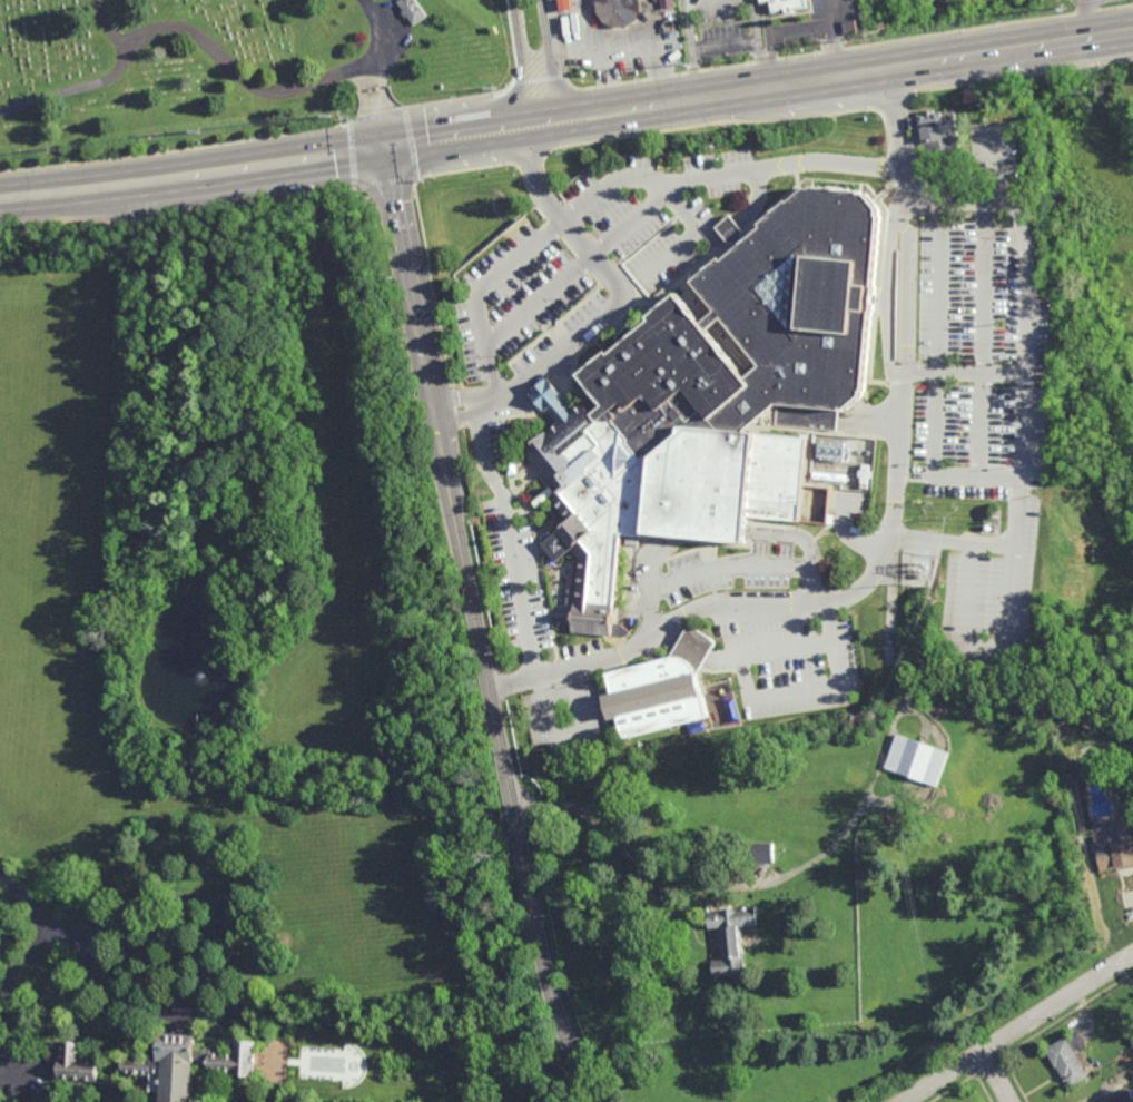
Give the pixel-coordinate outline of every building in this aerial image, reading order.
[(403,10),(396,0),(417,0),(427,16),(414,26),(407,17),(405,18),(401,11),(403,10)] [(572,11),(571,0),(559,0),(560,12),(572,11)] [(594,13),(593,0),(641,0),(642,11),(637,22),(625,29),(612,30),(601,24),(594,13)] [(660,9),(675,9),(675,0),(660,0),(660,9)] [(757,2),(757,0),(807,0),(808,8),(796,10),(796,12),(781,14),(781,12),(769,13),(767,1),(757,2)] [(574,630),(617,634),(627,537),(759,542),(761,518),(809,520),(814,485),(873,489),(878,434),(841,433),(846,406),(861,405),(874,394),(896,211),(879,191),(818,186),(701,284),(728,312),(707,324),(684,296),(585,378),(609,405),(539,478),(563,501),(554,511),(569,528),(550,549),(579,584),(574,630)] [(611,679),(625,741),(715,719),(702,668),(720,643),(705,632),(690,628),(677,661),(611,679)] [(937,786),(885,766),(897,731),(950,751),(937,786)] [(1127,829),(1132,828),(1132,864),(1101,873),(1092,837),(1109,834),(1105,823),(1124,818),(1127,829)] [(774,864),(747,864),(747,842),(774,842),(774,864)] [(707,911),(709,929),(720,928),(722,959),(712,960),(714,978),(745,975),(741,927),(758,926),(756,908),(707,911)] [(197,1066),(211,1065),(210,1075),(255,1081),(257,1043),(235,1042),(236,1056),(203,1053),(203,1037),(164,1036),(161,1065),(124,1063),(122,1083),(151,1084),(151,1093),(164,1094),(163,1101),(195,1101),(197,1066)] [(1068,1040),(1080,1056),(1085,1053),(1093,1069),(1086,1072),(1091,1080),(1075,1089),(1070,1079),(1065,1082),(1050,1053),(1068,1040)] [(58,1082),(97,1084),(99,1057),(79,1056),(81,1043),(61,1044),(58,1082)] [(1129,1089),(1108,1097),(1110,1101),(1132,1101),(1132,1098),(1129,1089)]
